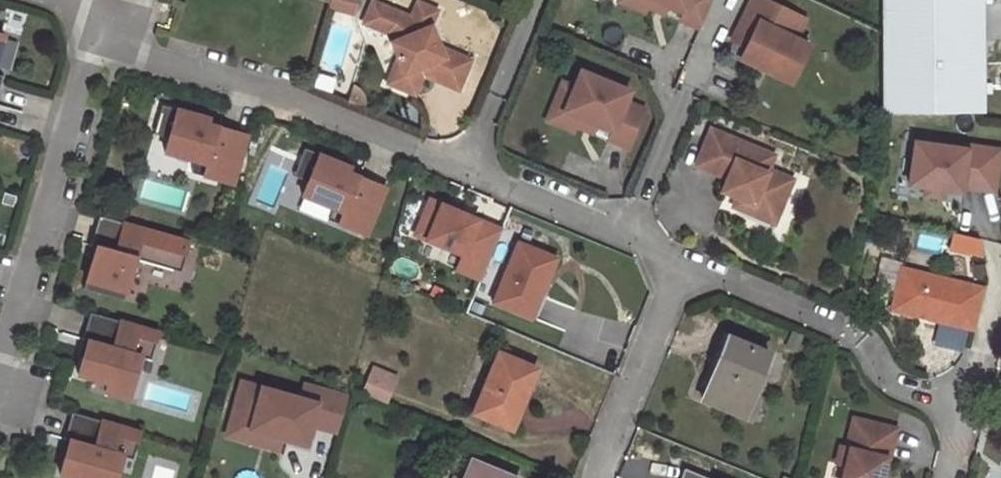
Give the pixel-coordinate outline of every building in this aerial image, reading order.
[(341,13),(345,0),(333,0),(330,10),(341,13)] [(357,0),(345,0),(341,13),(352,17),(357,0)] [(667,0),(627,0),(648,9),(651,3),(668,10),(671,2),(667,0)] [(671,2),(687,8),(684,17),(704,25),(714,0),(667,0),(671,2)] [(751,45),(750,48),(744,60),(794,83),(813,42),(799,36),(808,15),(777,0),(755,0),(749,13),(763,19),(751,45)] [(983,0),(884,0),(885,118),(985,117),(983,0)] [(444,50),(435,27),(440,13),(420,5),(414,21),(374,5),(366,26),(392,37),(403,62),(410,80),(405,93),(420,98),(427,79),(463,92),(475,62),(444,50)] [(751,45),(763,19),(749,13),(737,38),(751,45)] [(403,62),(393,88),(405,93),(410,80),(403,62)] [(613,137),(633,145),(648,107),(629,99),(634,89),(585,69),(578,85),(567,80),(557,104),(601,122),(616,128),(613,137)] [(601,122),(557,104),(551,118),(578,128),(580,123),(597,130),(601,122)] [(192,173),(232,185),(246,135),(218,127),(207,124),(209,119),(162,105),(157,123),(171,127),(168,138),(164,152),(195,161),(192,173)] [(207,124),(218,127),(220,122),(209,119),(207,124)] [(157,123),(153,134),(168,138),(171,127),(157,123)] [(804,167),(717,129),(701,166),(732,180),(727,193),(742,199),(738,208),(754,214),(758,206),(782,216),(804,167)] [(917,139),(911,180),(928,183),(946,185),(962,187),(963,183),(995,187),(1000,148),(1000,147),(970,143),(969,147),(917,139)] [(327,219),(367,235),(386,188),(359,176),(348,172),(350,167),(305,148),(298,165),(312,170),(308,181),(302,195),(332,207),(327,219)] [(298,165),(294,175),(308,181),(312,170),(298,165)] [(348,172),(359,176),(361,171),(350,167),(348,172)] [(927,192),(945,194),(946,185),(928,183),(927,192)] [(738,208),(742,199),(727,193),(723,202),(738,208)] [(413,234),(462,255),(455,269),(477,278),(483,264),(499,227),(429,197),(413,234)] [(181,271),(189,241),(99,216),(91,245),(95,247),(83,289),(103,294),(106,286),(126,292),(136,258),(181,271)] [(974,260),(979,242),(948,234),(944,252),(974,260)] [(556,258),(520,242),(495,302),(531,317),(556,258)] [(894,306),(978,327),(988,287),(904,265),(894,306)] [(106,286),(103,294),(124,300),(126,292),(106,286)] [(155,344),(158,332),(90,313),(82,340),(87,341),(82,357),(77,374),(107,383),(104,391),(129,398),(141,357),(141,355),(132,353),(136,339),(155,344)] [(141,357),(150,359),(155,344),(136,339),(132,353),(141,355),(141,357)] [(82,340),(77,356),(82,357),(87,341),(82,340)] [(729,362),(720,358),(704,399),(745,416),(770,354),(738,341),(729,362)] [(538,369),(501,353),(475,413),(512,429),(538,369)] [(395,383),(398,377),(373,367),(371,372),(395,383)] [(371,372),(362,393),(386,403),(395,383),(371,372)] [(335,433),(346,394),(303,382),(299,396),(294,395),(240,380),(224,435),(278,451),(281,439),(309,447),(315,427),(335,433)] [(59,474),(73,477),(116,477),(122,456),(123,455),(113,452),(117,438),(136,444),(140,432),(71,412),(64,439),(68,441),(64,457),(59,474)] [(888,462),(890,462),(897,432),(855,421),(849,449),(842,447),(838,466),(846,468),(844,477),(884,477),(888,462)] [(122,456),(132,459),(136,444),(117,438),(113,452),(123,455),(122,456)] [(64,439),(59,456),(64,457),(68,441),(64,439)] [(474,461),(467,477),(515,477),(474,461)]
